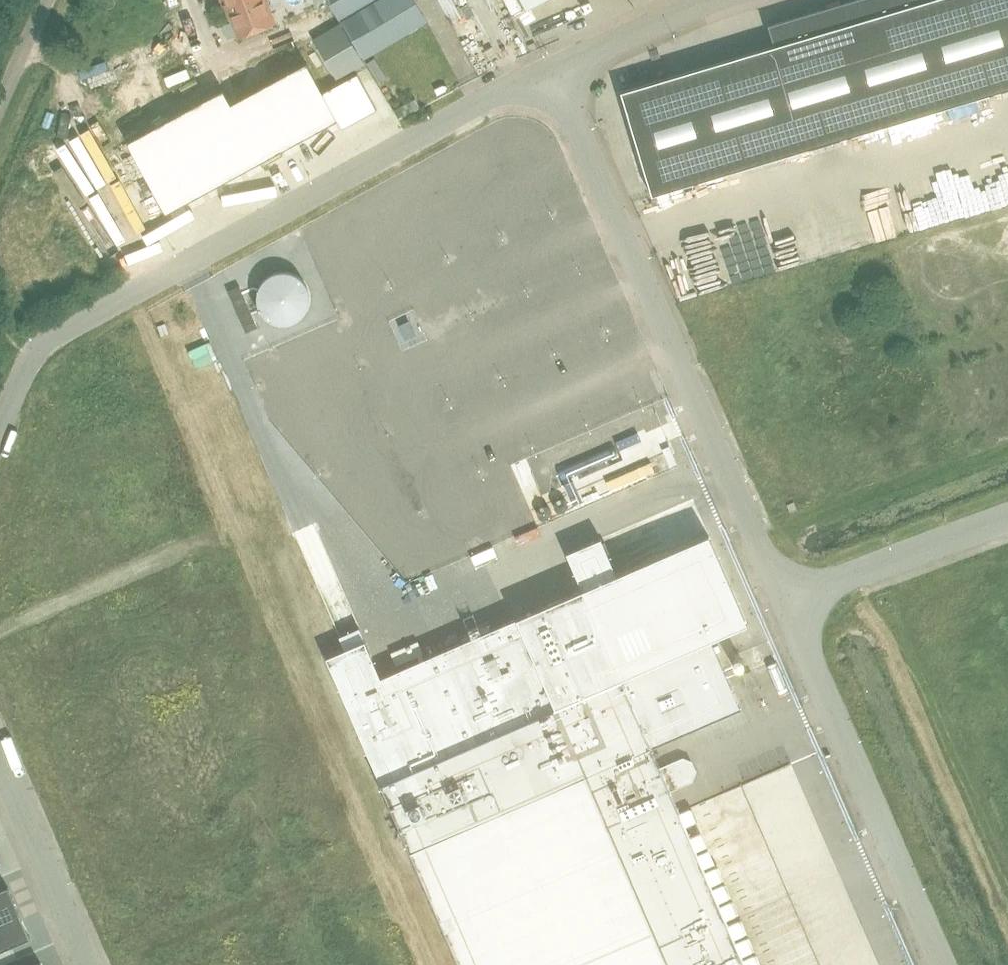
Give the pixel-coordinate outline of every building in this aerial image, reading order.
[(229,5),(226,6),(240,39),(277,24),(267,0),(227,0),(229,5)] [(340,21),(375,0),(328,0),(340,21)] [(342,23),(363,58),(427,20),(415,0),(381,0),(342,23)] [(527,10),(545,0),(522,0),(527,10)] [(621,92),(652,196),(1007,89),(1007,0),(852,0),(768,25),(774,46),(621,92)] [(224,18),(220,8),(212,11),(217,21),(224,18)] [(364,62),(342,23),(314,39),(336,78),(364,62)] [(259,80),(306,60),(299,41),(251,61),(259,80)] [(224,90),(128,142),(167,213),(261,162),(263,165),(283,154),(281,151),(338,120),(323,93),(307,62),(231,104),(224,90)] [(358,74),(323,93),(338,120),(342,128),(377,109),(358,74)] [(228,291),(246,332),(258,327),(240,286),(228,291)] [(400,325),(406,339),(415,335),(409,321),(400,325)] [(381,784),(460,964),(746,964),(670,790),(693,780),(692,780),(696,770),(674,762),(660,768),(651,747),(741,708),(712,640),(622,679),(381,784)] [(418,642),(392,652),(397,663),(423,652),(418,642)] [(742,675),(748,689),(757,685),(751,671),(742,675)] [(693,797),(679,801),(686,825),(699,821),(693,797)] [(832,835),(823,844),(871,892),(880,883),(832,835)] [(31,938),(8,887),(0,890),(0,951),(31,938)]
